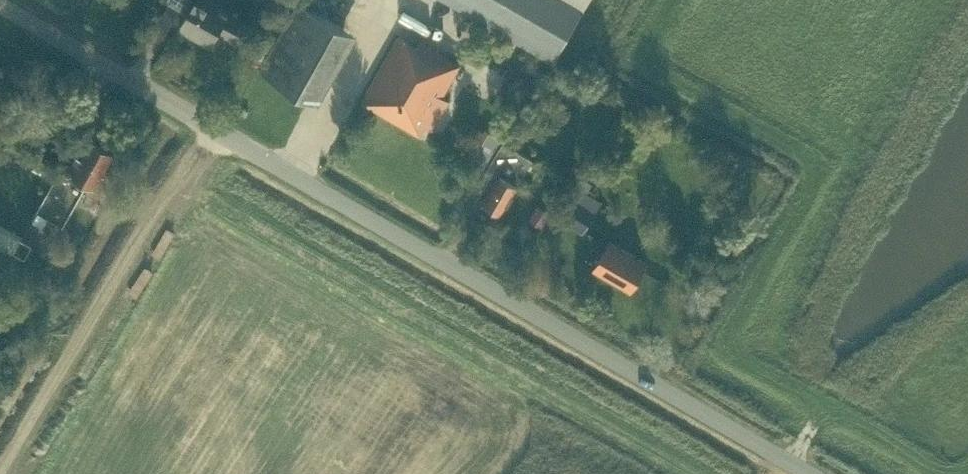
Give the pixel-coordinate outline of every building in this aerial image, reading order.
[(167,0),(189,12),(180,26),(211,44),(218,31),(241,45),(253,25),(211,0),(168,0),(167,0)] [(308,97),(347,28),(300,0),(261,70),(308,97)] [(554,61),(585,7),(589,0),(449,0),(554,61)] [(426,125),(427,126),(434,130),(451,101),(444,97),(462,64),(421,40),(419,44),(401,35),(365,100),(421,133),(426,125)] [(635,134),(626,147),(639,155),(647,142),(635,134)] [(94,188),(114,152),(85,135),(67,168),(61,164),(31,219),(56,232),(84,183),(94,188)] [(519,183),(534,159),(504,141),(491,163),(500,168),(483,201),(503,213),(520,185),(519,183)] [(583,232),(597,210),(569,193),(556,216),(583,232)] [(531,216),(529,219),(542,227),(551,212),(538,204),(537,206),(531,216)] [(0,226),(0,244),(11,251),(19,236),(0,226)] [(611,241),(595,269),(611,278),(631,290),(647,262),(621,247),(611,241)]
